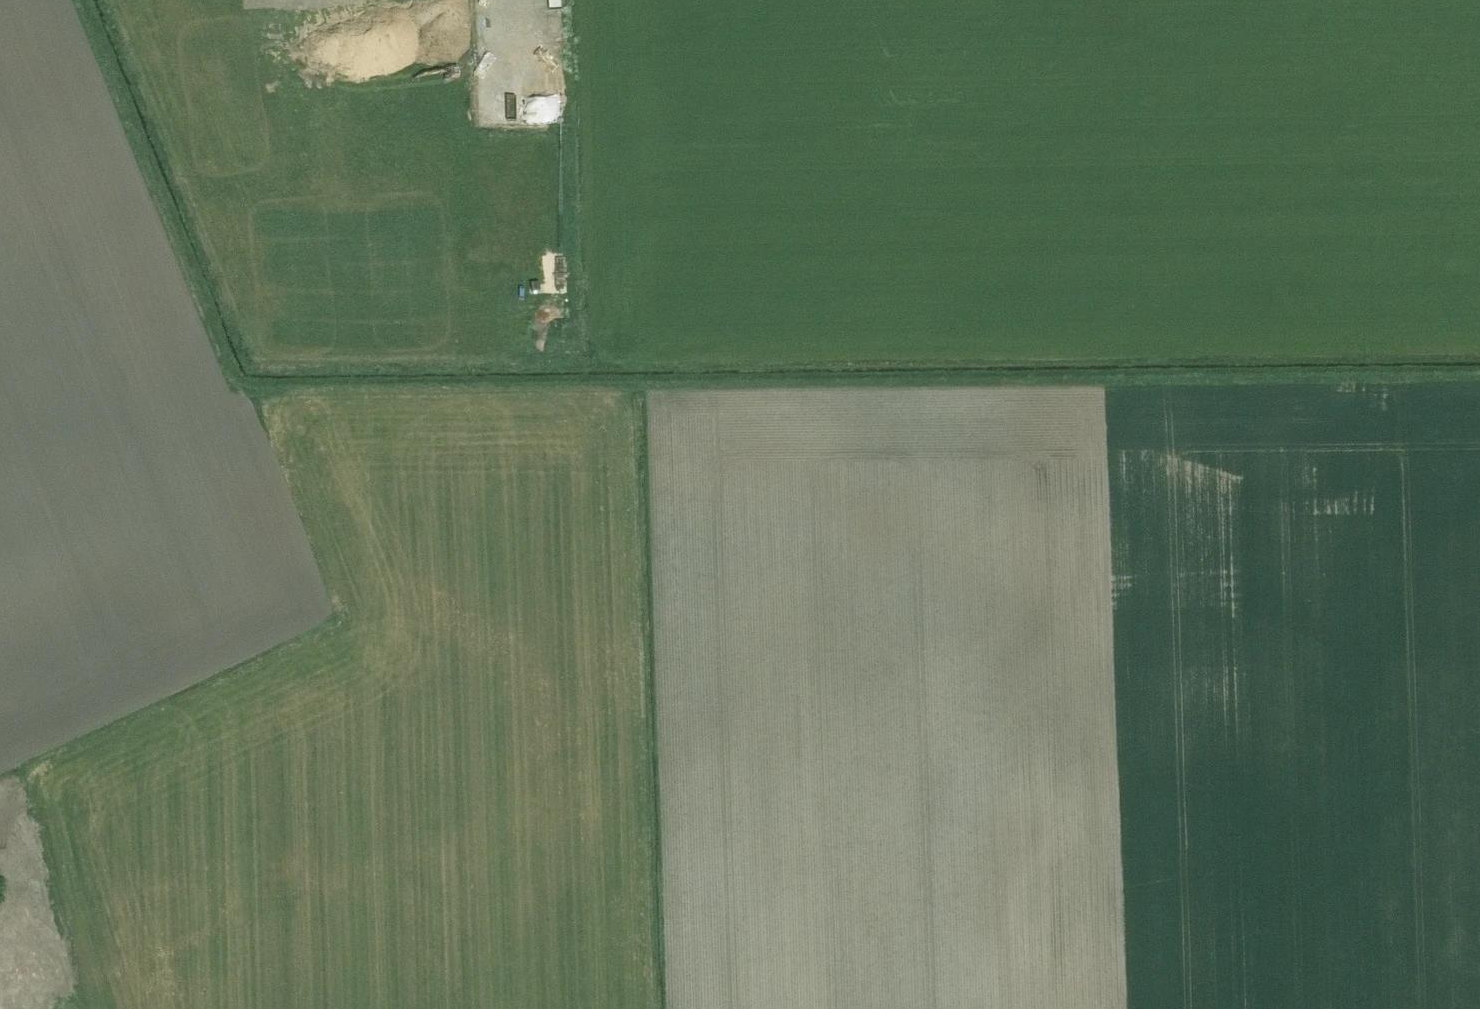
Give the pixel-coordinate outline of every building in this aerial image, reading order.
[(575,123),(573,60),(496,61),(497,124),(575,123)]
